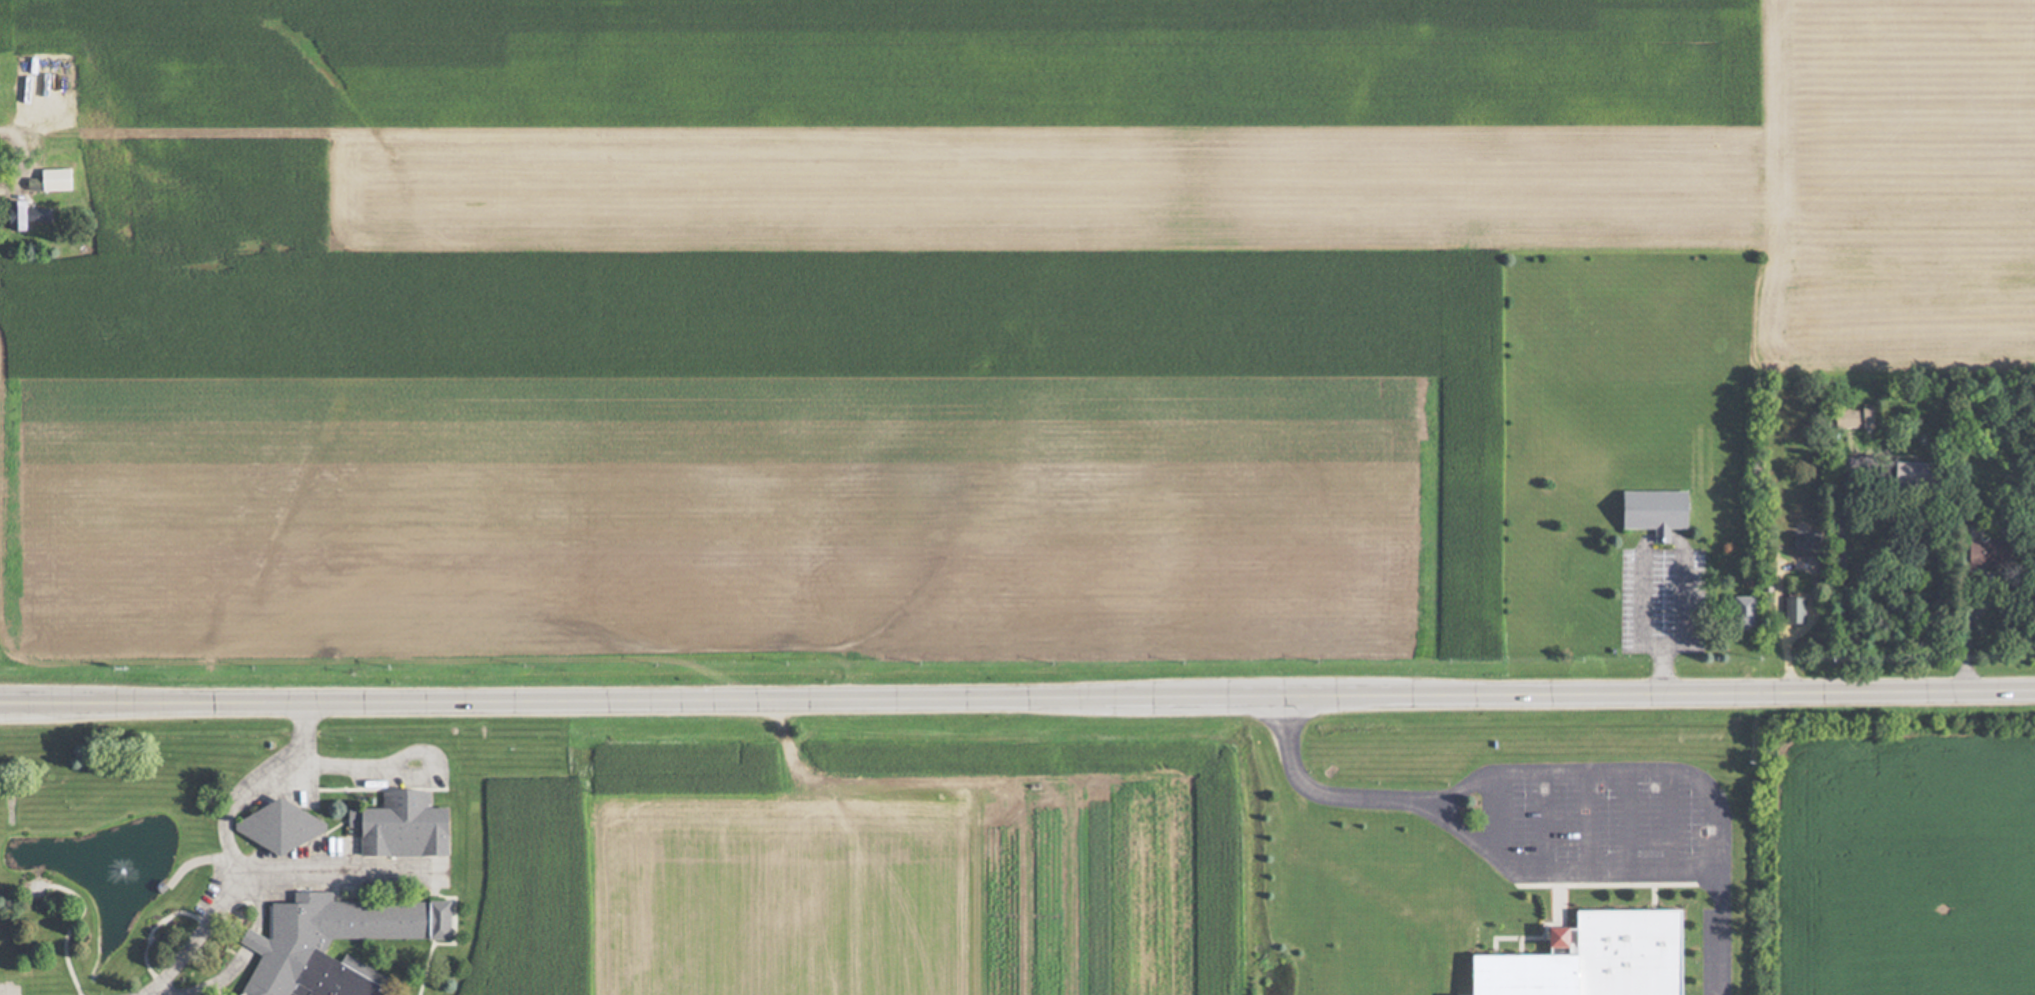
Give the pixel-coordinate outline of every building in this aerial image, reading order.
[(53,55),(25,55),(25,112),(53,112),(53,55)] [(36,232),(36,224),(56,224),(56,206),(14,207),(14,232),(36,232)] [(1871,429),(1871,410),(1832,410),(1832,429),(1871,429)] [(1918,463),(1887,463),(1887,483),(1918,483),(1918,463)] [(1615,529),(1651,530),(1651,544),(1665,544),(1666,530),(1685,530),(1685,492),(1615,491),(1615,529)] [(1790,552),(1818,552),(1817,533),(1789,534),(1790,552)] [(1963,567),(1985,567),(1985,542),(1963,542),(1963,567)] [(1746,627),(1746,596),(1722,596),(1722,627),(1746,627)] [(1801,598),(1779,598),(1779,624),(1801,624),(1801,598)] [(350,809),(351,829),(364,829),(364,857),(453,857),(453,808),(432,808),(432,791),(384,791),(384,808),(350,809)] [(298,863),(322,818),(276,794),(261,822),(245,813),(236,830),(298,863)] [(392,976),(327,952),(333,937),(453,942),(454,902),(297,896),(297,903),(276,902),(275,939),(251,930),(243,940),(262,955),(247,994),(385,994),(392,976)] [(1571,954),(1462,956),(1461,994),(1680,994),(1678,911),(1569,911),(1571,954)]
